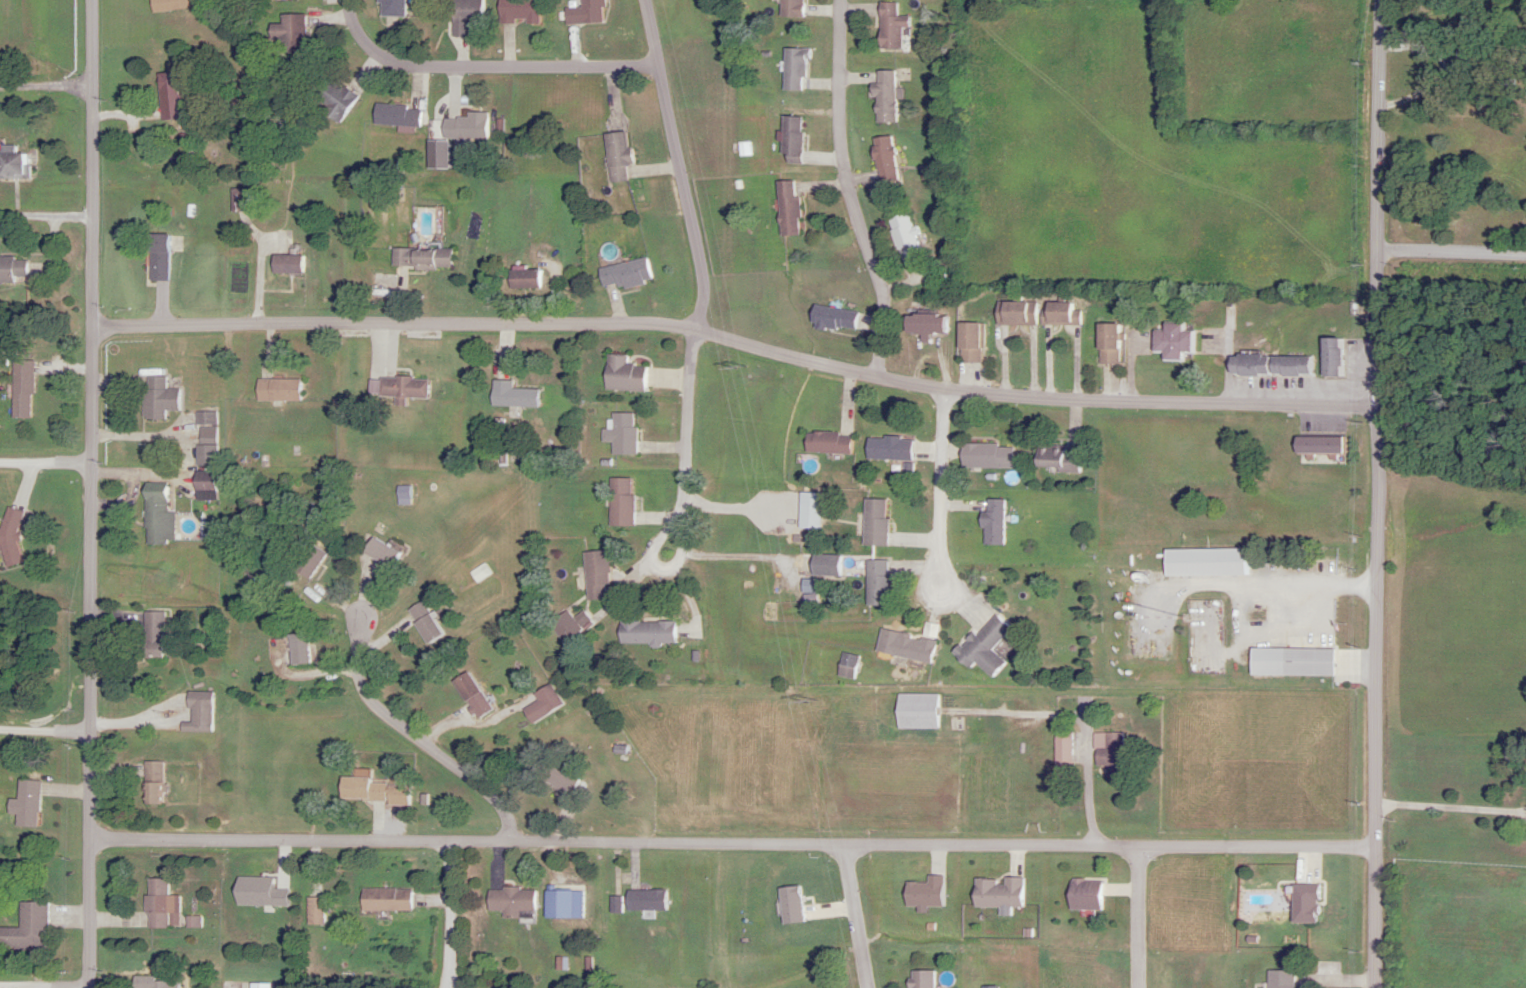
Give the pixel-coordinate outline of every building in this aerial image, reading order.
[(149,12),(190,7),(189,0),(147,0),(149,12)] [(378,16),(400,16),(399,0),(377,0),(378,16)] [(449,37),(467,37),(467,23),(482,23),(482,0),(449,0),(449,37)] [(496,23),(536,23),(536,0),(496,0),(496,23)] [(600,0),(578,0),(578,6),(562,7),(563,23),(601,23),(600,0)] [(778,17),(801,17),(801,0),(778,0),(778,17)] [(895,2),(877,2),(876,50),(900,50),(901,28),(906,28),(907,17),(895,16),(895,2)] [(279,24),(268,24),(267,52),(303,52),(303,15),(279,14),(279,24)] [(782,49),(782,90),(804,90),(804,49),(782,49)] [(874,71),(875,85),(871,85),(871,123),(895,122),(894,71),(874,71)] [(179,119),(177,72),(155,73),(158,121),(179,119)] [(341,125),(357,94),(317,72),(305,95),(325,105),(320,114),(341,125)] [(373,104),(371,124),(419,128),(421,108),(373,104)] [(440,139),(486,139),(486,113),(464,113),(464,118),(440,118),(440,139)] [(802,164),(802,117),(779,117),(779,164),(802,164)] [(623,132),(602,134),(608,183),(629,181),(623,132)] [(891,136),(870,139),(875,183),(896,180),(891,136)] [(34,178),(34,152),(23,152),(23,148),(0,148),(0,178),(34,178)] [(775,181),(777,236),(798,235),(797,195),(793,196),(793,181),(775,181)] [(887,218),(897,264),(921,258),(910,213),(887,218)] [(166,281),(166,235),(145,235),(145,281),(166,281)] [(390,269),(451,269),(451,249),(390,249),(390,269)] [(269,274),(300,274),(300,256),(269,256),(269,274)] [(20,283),(20,277),(33,277),(33,259),(0,259),(0,283),(20,283)] [(600,290),(651,281),(647,259),(596,268),(600,290)] [(539,270),(506,270),(506,289),(539,289),(539,270)] [(1033,326),(1033,303),(994,303),(994,326),(1033,326)] [(1076,326),(1076,303),(1040,303),(1040,326),(1076,326)] [(808,327),(856,333),(859,312),(810,306),(808,327)] [(901,333),(944,333),(944,316),(901,316),(901,333)] [(981,323),(955,323),(955,363),(981,363),(981,323)] [(1150,331),(1150,352),(1160,352),(1160,360),(1178,360),(1178,353),(1192,353),(1192,332),(1178,332),(1178,323),(1161,323),(1160,331),(1150,331)] [(1095,364),(1115,364),(1115,324),(1095,324),(1095,364)] [(1345,378),(1345,339),(1320,339),(1320,378),(1345,378)] [(645,367),(626,367),(626,356),(602,356),(602,391),(645,392),(645,367)] [(1226,377),(1312,377),(1312,356),(1226,356),(1226,377)] [(34,361),(14,361),(14,418),(34,418),(34,361)] [(176,411),(177,389),(164,389),(164,378),(142,377),(141,419),(163,419),(164,411),(176,411)] [(404,398),(425,399),(425,379),(375,378),(375,397),(392,397),(392,406),(404,406),(404,398)] [(297,401),(297,380),(253,380),(253,401),(297,401)] [(509,390),(509,381),(488,381),(488,407),(538,408),(538,390),(509,390)] [(194,467),(215,467),(215,413),(194,413),(194,467)] [(634,456),(634,414),(609,414),(609,430),(599,430),(599,443),(609,443),(609,455),(634,456)] [(849,454),(849,434),(804,434),(804,454),(849,454)] [(911,461),(911,439),(865,438),(865,460),(911,461)] [(1291,455),(1342,455),(1342,438),(1291,438),(1291,455)] [(1012,469),(1012,445),(959,445),(959,469),(1012,469)] [(1064,454),(1064,446),(1032,446),(1032,471),(1079,471),(1080,454),(1064,454)] [(607,527),(631,527),(631,479),(607,479),(607,527)] [(172,543),(172,512),(167,512),(167,487),(142,487),(142,543),(172,543)] [(819,529),(819,494),(796,494),(796,529),(819,529)] [(1004,501),(982,500),(981,545),(1003,546),(1004,501)] [(885,546),(885,501),(861,501),(861,546),(885,546)] [(4,548),(9,568),(26,564),(21,546),(23,537),(23,533),(28,512),(9,507),(4,527),(0,528),(0,546),(4,548)] [(398,552),(366,539),(359,556),(390,569),(398,552)] [(323,555),(308,544),(289,571),(304,582),(323,555)] [(1247,550),(1162,550),(1162,576),(1247,576),(1247,550)] [(605,552),(581,553),(584,600),(607,599),(605,552)] [(808,557),(808,577),(864,577),(864,606),(887,606),(887,558),(808,557)] [(440,634),(420,602),(404,612),(424,644),(440,634)] [(562,643),(589,620),(581,611),(571,620),(563,610),(546,625),(562,643)] [(141,660),(164,660),(164,613),(141,613),(141,660)] [(1010,629),(994,614),(974,636),(970,632),(950,654),(966,669),(972,663),(989,679),(1004,663),(990,650),(1010,629)] [(675,623),(616,623),(616,644),(675,644),(675,623)] [(931,664),(935,641),(878,630),(874,654),(931,664)] [(305,634),(284,636),(287,666),(308,664),(305,634)] [(1247,677),(1331,677),(1331,650),(1247,650),(1247,677)] [(486,706),(467,671),(451,680),(470,715),(486,706)] [(531,693),(542,714),(560,704),(549,684),(531,693)] [(212,693),(185,693),(185,723),(179,723),(179,732),(212,732),(212,693)] [(937,694),(894,694),(894,729),(937,730),(937,694)] [(1069,732),(1053,732),(1053,766),(1069,766),(1069,732)] [(1121,733),(1091,733),(1091,766),(1104,766),(1104,776),(1119,776),(1119,765),(1130,765),(1130,748),(1121,748),(1121,733)] [(569,795),(577,775),(544,761),(535,781),(569,795)] [(161,762),(141,762),(141,805),(161,805),(161,762)] [(383,801),(383,779),(336,779),(336,801),(383,801)] [(42,781),(22,780),(21,799),(13,799),(12,815),(20,815),(20,827),(41,827),(42,781)] [(1020,879),(1003,878),(1003,883),(973,882),(972,910),(1019,912),(1020,879)] [(165,879),(144,879),(144,929),(165,929),(165,913),(177,913),(178,896),(165,896),(165,879)] [(1099,880),(1064,880),(1065,911),(1099,911),(1099,880)] [(1289,924),(1318,924),(1318,885),(1289,885),(1289,924)] [(802,923),(799,887),(776,889),(779,925),(802,923)] [(485,889),(485,911),(501,912),(501,919),(532,920),(532,890),(485,889)] [(408,912),(408,890),(358,890),(358,912),(408,912)] [(621,891),(621,898),(610,898),(610,911),(665,911),(665,891),(621,891)] [(542,918),(571,918),(571,892),(542,892),(542,918)] [(321,899),(304,899),(304,925),(321,925),(321,899)] [(24,928),(1,928),(1,949),(50,950),(50,903),(24,903),(24,928)] [(1265,987),(1294,987),(1294,970),(1265,970),(1265,987)] [(933,972),(910,972),(909,987),(932,987),(933,972)] [(152,977),(131,977),(131,987),(178,987),(178,982),(152,982),(152,977)]
